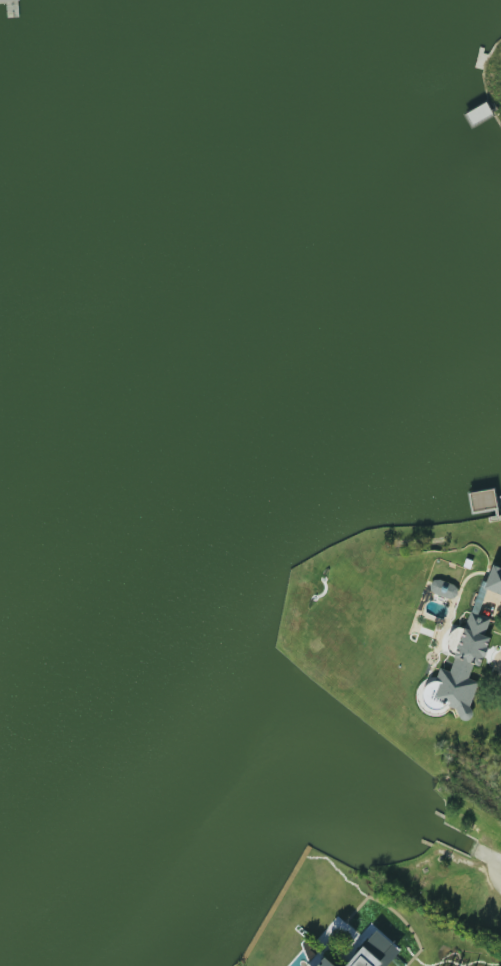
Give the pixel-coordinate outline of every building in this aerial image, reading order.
[(491,564),(483,590),(500,595),(500,567),(491,564)] [(428,588),(451,601),(458,589),(436,576),(428,588)] [(450,644),(450,653),(452,655),(451,670),(439,669),(435,678),(421,684),(417,692),(416,707),(430,714),(436,715),(441,713),(444,707),(454,708),(459,720),(468,720),(472,713),(472,712),(475,681),(467,677),(473,665),(479,665),(486,650),(488,636),(486,636),(488,618),(477,613),(481,604),(479,599),(476,601),(463,626),(459,628),(450,644)] [(400,950),(377,929),(358,949),(357,952),(344,965),(385,965),(400,950)] [(325,959),(323,958),(315,965),(333,965),(325,959)]
